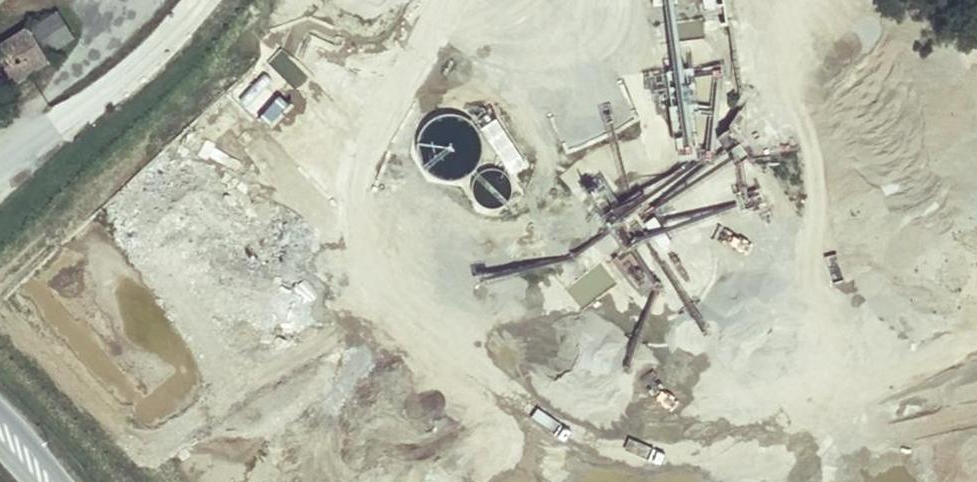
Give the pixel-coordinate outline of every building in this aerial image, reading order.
[(3,90),(49,60),(46,56),(74,38),(57,12),(0,49),(0,86),(3,90)]
